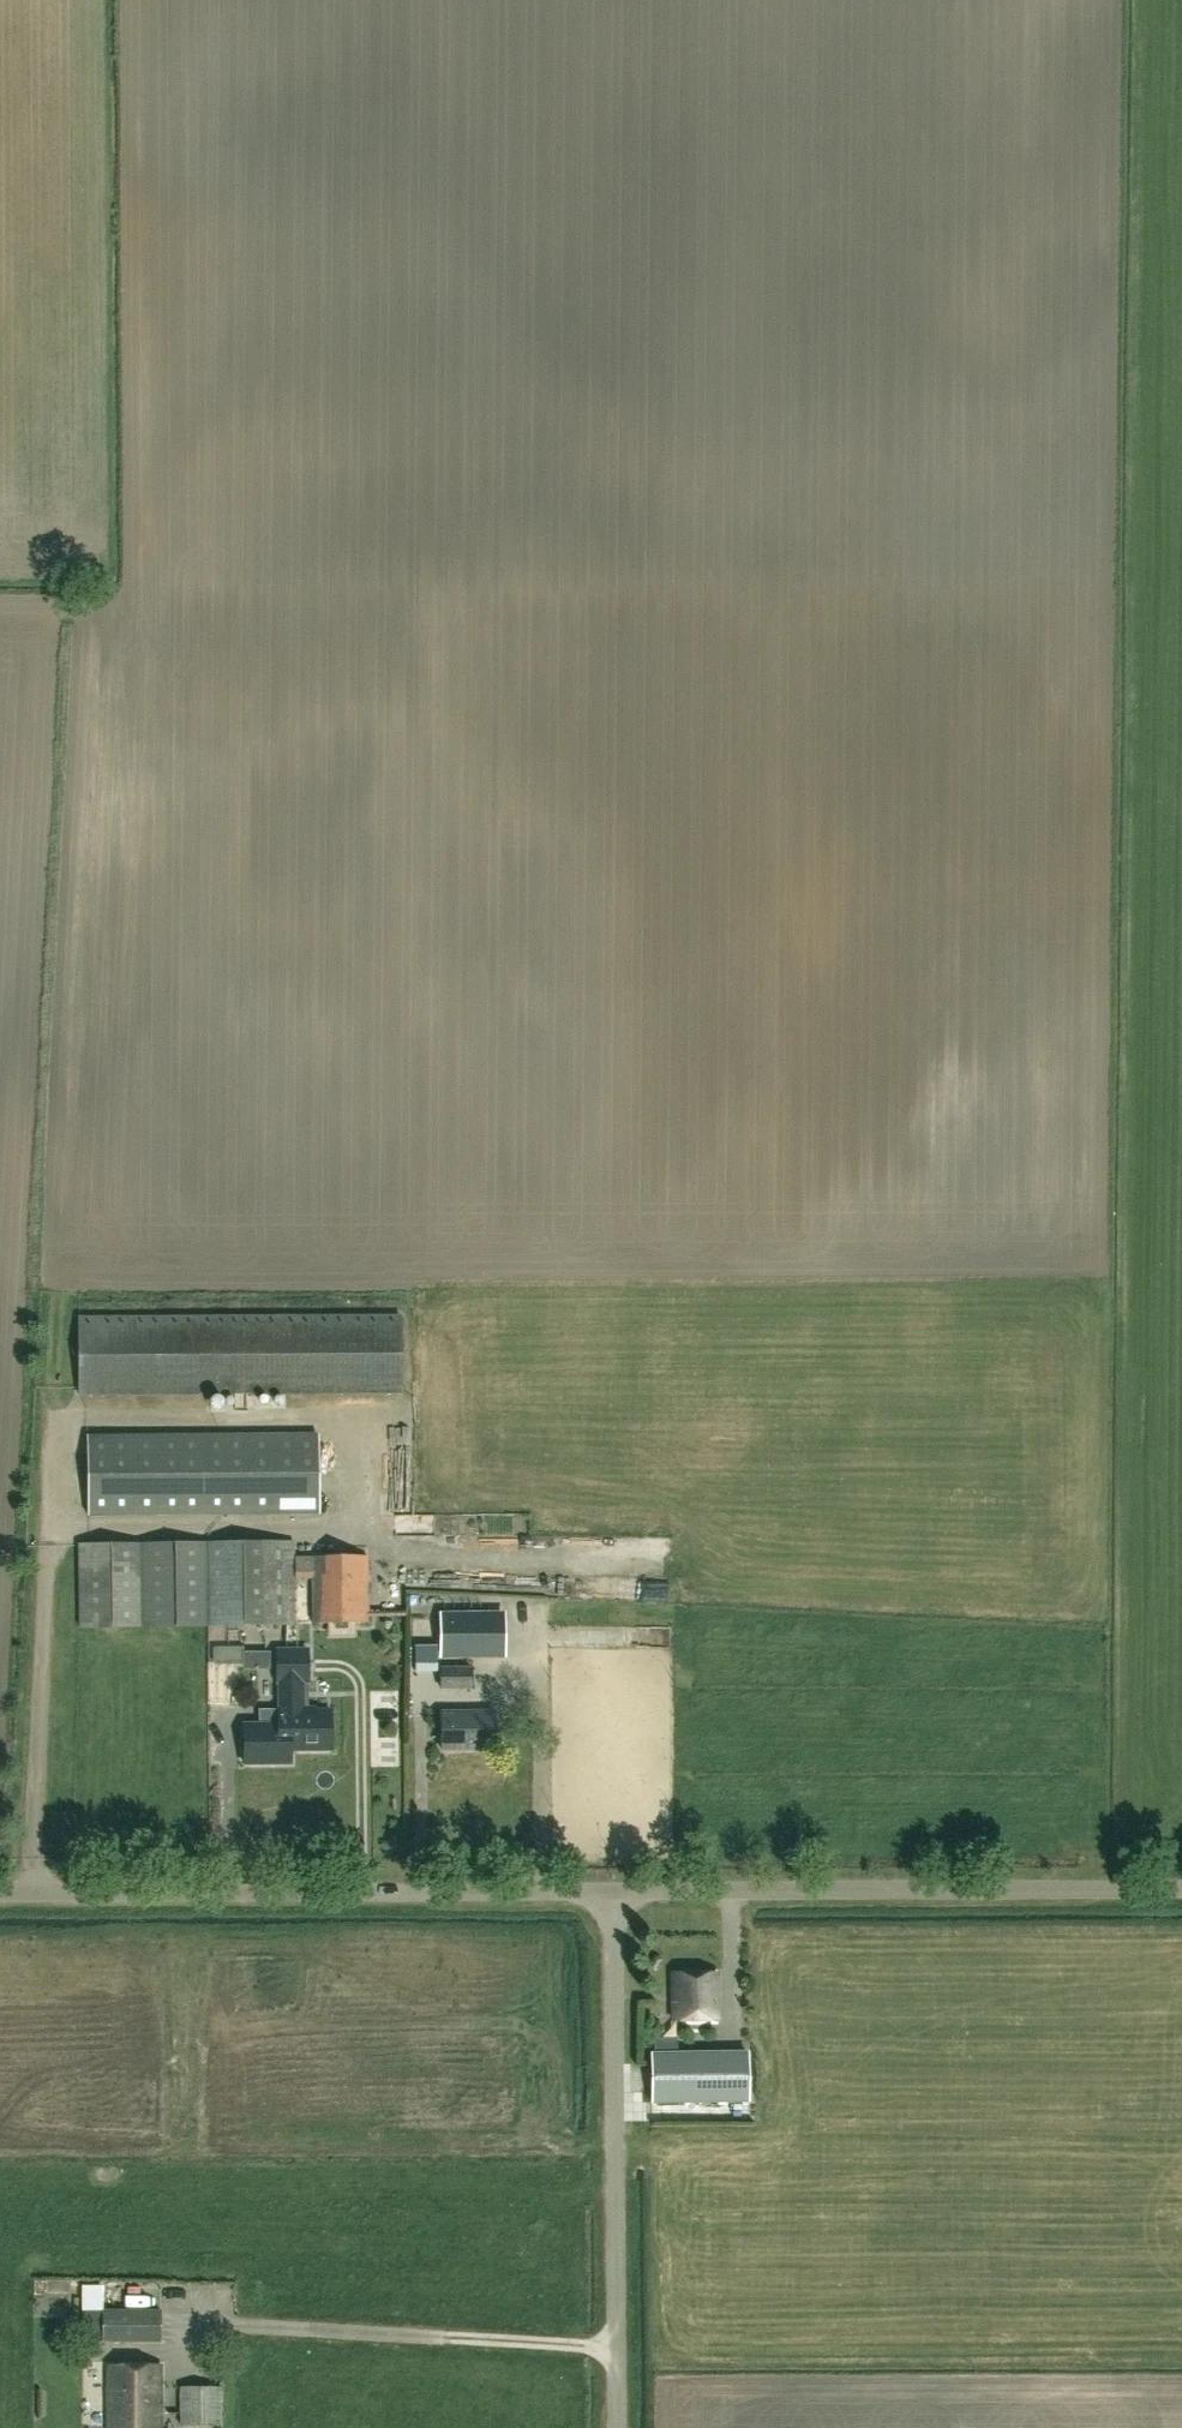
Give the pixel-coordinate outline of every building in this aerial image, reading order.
[(400,1318),(79,1320),(80,1396),(400,1394),(400,1318)] [(86,1440),(87,1519),(319,1516),(318,1437),(86,1440)] [(420,1475),(400,1475),(400,1498),(420,1498),(420,1475)] [(292,1544),(78,1548),(80,1630),(294,1626),(292,1544)] [(365,1558),(312,1559),(314,1625),(367,1624),(365,1558)] [(439,1613),(439,1659),(504,1658),(504,1612),(439,1613)] [(243,1647),(213,1647),(213,1665),(243,1664),(243,1647)] [(285,1753),(290,1753),(331,1752),(331,1714),(316,1714),(316,1712),(295,1712),(295,1683),(303,1683),(303,1654),(278,1655),(278,1683),(280,1683),(281,1712),(278,1712),(278,1724),(278,1734),(285,1733),(285,1753)] [(469,1669),(441,1669),(442,1690),(469,1689),(469,1669)] [(496,1751),(495,1709),(439,1710),(440,1751),(496,1751)] [(278,1734),(278,1724),(244,1725),(244,1763),(291,1763),(290,1753),(285,1753),(285,1733),(278,1734)] [(673,2022),(718,2020),(716,1974),(671,1975),(673,2022)] [(652,2102),(748,2100),(747,2052),(651,2054),(652,2102)] [(104,2312),(103,2343),(161,2344),(162,2313),(104,2312)] [(161,2368),(109,2366),(108,2427),(160,2427),(161,2368)] [(219,2427),(219,2389),(180,2389),(180,2427),(205,2427),(219,2427)]
